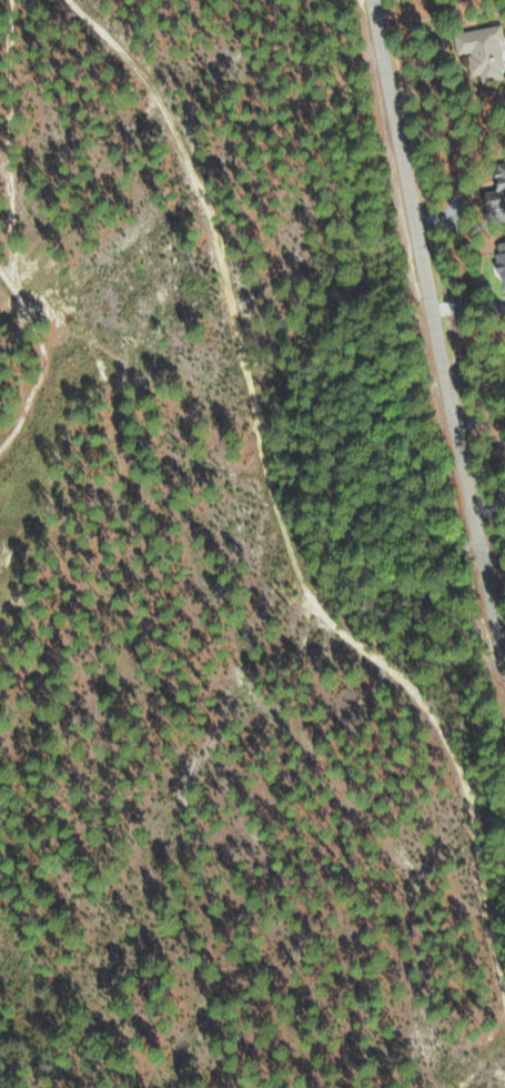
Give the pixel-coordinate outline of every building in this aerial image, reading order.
[(450,33),(454,54),(464,52),(468,75),(477,74),(478,80),(503,76),(496,39),(501,38),(499,24),(450,33)] [(493,189),(479,191),(481,206),(504,203),(504,162),(489,165),(493,189)] [(504,289),(504,240),(495,242),(497,253),(494,253),(499,290),(504,289)]
